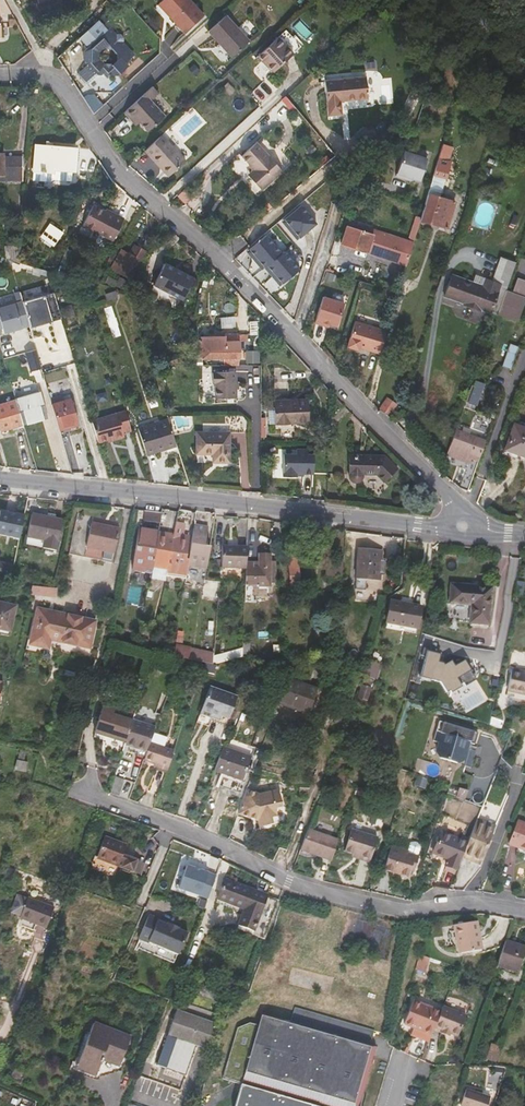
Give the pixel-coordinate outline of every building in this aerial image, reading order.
[(188,0),(163,0),(160,2),(173,16),(170,19),(184,34),(203,16),(188,0)] [(160,2),(157,5),(170,19),(173,16),(160,2)] [(225,16),(209,32),(232,57),(249,42),(225,16)] [(96,37),(99,39),(86,50),(86,63),(98,75),(101,75),(103,74),(107,78),(113,73),(114,75),(117,76),(128,66),(126,63),(132,58),(127,52),(129,50),(123,42),(124,41),(124,38),(121,35),(117,35),(116,36),(110,29),(107,31),(105,29),(105,28),(99,21),(81,36),(89,44),(96,37)] [(278,38),(257,56),(273,73),(293,55),(278,38)] [(369,95),(367,74),(326,80),(331,114),(344,112),(343,99),(369,95)] [(150,101),(159,93),(152,86),(124,113),(130,119),(134,116),(140,123),(148,131),(164,117),(150,101)] [(130,119),(136,126),(140,123),(134,116),(130,119)] [(172,174),(185,161),(162,135),(145,151),(160,168),(164,165),(172,174)] [(256,143),(242,156),(250,167),(253,170),(251,172),(249,174),(262,188),(281,172),(256,143)] [(75,169),(76,148),(35,144),(33,169),(53,171),(54,168),(75,169)] [(420,181),(427,159),(404,152),(396,176),(405,179),(406,176),(420,181)] [(4,153),(0,153),(0,180),(22,180),(22,157),(4,156),(4,153)] [(160,168),(168,177),(172,174),(164,165),(160,168)] [(449,169),(437,166),(420,220),(447,229),(455,203),(440,197),(449,169)] [(247,176),(260,190),(262,188),(249,174),(247,176)] [(332,197),(336,183),(330,180),(317,191),(332,197)] [(287,218),(304,204),(302,202),(284,217),(302,237),(303,236),(287,218)] [(315,218),(304,204),(287,218),(303,236),(312,228),(315,218)] [(113,240),(123,220),(93,206),(83,225),(113,240)] [(50,222),(44,231),(57,241),(63,232),(50,222)] [(381,233),(349,223),(347,227),(380,237),(381,233)] [(347,227),(342,244),(406,264),(413,243),(381,233),(380,237),(347,227)] [(252,248),(268,234),(267,232),(248,248),(265,268),(267,266),(252,248)] [(284,252),(268,234),(252,248),(267,266),(270,264),(284,252)] [(19,262),(21,245),(4,246),(6,257),(19,262)] [(131,279),(145,251),(134,245),(130,254),(121,250),(116,259),(111,268),(131,279)] [(301,268),(286,250),(284,252),(270,264),(285,283),(301,268)] [(183,299),(194,277),(166,263),(154,284),(183,299)] [(285,283),(270,264),(267,266),(283,285),(285,283)] [(481,309),(491,312),(501,285),(485,279),(482,286),(452,275),(445,296),(464,303),(464,305),(480,311),(481,309)] [(515,288),(524,290),(524,279),(518,277),(515,288)] [(516,321),(524,297),(506,290),(498,314),(516,321)] [(54,292),(22,301),(30,328),(62,318),(54,292)] [(338,328),(345,304),(325,298),(317,325),(325,327),(326,324),(331,326),(338,328)] [(0,308),(0,328),(2,328),(4,333),(29,326),(22,301),(0,308)] [(380,354),(386,332),(355,323),(347,348),(358,351),(359,348),(380,354)] [(239,337),(201,336),(202,357),(224,357),(239,357),(240,349),(248,349),(248,334),(239,334),(239,337)] [(511,369),(518,346),(510,343),(502,365),(511,369)] [(36,349),(25,352),(31,371),(42,368),(36,349)] [(216,397),(236,398),(236,372),(217,371),(216,372),(213,372),(213,382),(216,383),(216,397)] [(476,381),(474,386),(473,385),(467,402),(477,405),(484,384),(476,381)] [(23,393),(14,395),(16,400),(23,423),(23,425),(46,417),(39,392),(24,396),(23,393)] [(62,396),(51,399),(52,404),(63,401),(62,396)] [(380,410),(389,416),(396,403),(387,397),(380,410)] [(78,424),(70,399),(63,401),(52,404),(59,429),(78,424)] [(276,422),(279,422),(307,421),(306,399),(279,400),(275,400),(276,422)] [(1,430),(23,423),(16,400),(0,404),(0,426),(1,430)] [(123,434),(123,432),(131,430),(125,411),(92,421),(98,442),(123,434)] [(229,417),(229,434),(243,434),(243,418),(229,417)] [(176,445),(168,418),(166,419),(175,445),(176,445)] [(164,446),(165,448),(175,445),(166,419),(137,429),(146,452),(164,446)] [(61,433),(79,427),(78,424),(59,429),(61,433)] [(514,424),(506,448),(524,455),(524,427),(514,424)] [(470,463),(478,438),(457,430),(448,455),(470,463)] [(212,454),(216,455),(216,463),(228,463),(229,434),(196,433),(196,453),(212,454)] [(295,453),(282,453),(281,475),(295,476),(295,472),(313,473),(313,454),(307,454),(307,448),(295,448),(295,453)] [(350,454),(349,475),(350,477),(352,479),(354,481),(356,481),(359,480),(361,479),(362,476),(363,473),(376,474),(383,481),(397,468),(385,455),(350,454)] [(470,463),(461,488),(469,490),(478,466),(470,463)] [(24,514),(16,512),(15,514),(15,516),(9,515),(8,512),(0,511),(0,535),(19,538),(24,514)] [(161,520),(162,512),(145,511),(145,520),(161,520)] [(77,514),(69,554),(112,563),(119,529),(91,523),(93,517),(77,514)] [(62,521),(54,519),(46,517),(32,515),(26,544),(56,550),(62,521)] [(188,559),(188,564),(207,567),(210,546),(202,545),(204,532),(207,532),(208,523),(194,521),(188,559)] [(167,569),(165,576),(181,578),(184,559),(188,536),(182,535),(184,524),(176,523),(175,526),(173,537),(167,569)] [(172,526),(166,525),(164,535),(170,536),(172,526)] [(130,571),(150,574),(152,566),(157,534),(137,531),(130,571)] [(164,568),(170,536),(164,535),(157,534),(152,566),(164,568)] [(167,569),(173,537),(170,536),(164,568),(167,569)] [(222,546),(222,567),(245,568),(246,562),(246,546),(222,546)] [(379,580),(380,574),(380,560),(381,551),(358,549),(355,589),(366,589),(366,579),(379,580)] [(259,554),(258,563),(246,562),(245,568),(244,602),(256,602),(257,585),(269,586),(269,583),(270,554),(259,554)] [(297,557),(288,557),(291,586),(299,586),(297,557)] [(334,574),(342,574),(343,560),(327,559),(326,575),(334,576),(334,574)] [(0,562),(0,574),(12,576),(14,564),(0,562)] [(521,596),(523,582),(517,581),(515,595),(521,596)] [(488,624),(491,587),(450,584),(449,603),(470,605),(469,623),(488,624)] [(57,595),(58,587),(32,586),(32,595),(57,595)] [(390,601),(385,622),(416,628),(420,607),(390,601)] [(0,603),(0,629),(10,631),(15,606),(0,603)] [(48,649),(50,639),(89,648),(95,621),(38,608),(30,644),(48,649)] [(151,651),(153,641),(140,639),(138,647),(151,651)] [(189,649),(175,646),(173,657),(186,660),(189,649)] [(451,660),(443,664),(442,663),(438,662),(441,652),(424,647),(421,658),(424,659),(419,677),(433,680),(439,682),(445,692),(448,691),(449,693),(461,686),(460,684),(463,682),(464,686),(475,679),(464,660),(454,665),(451,660)] [(213,653),(200,652),(199,663),(202,664),(213,664),(213,653)] [(361,676),(374,680),(378,665),(366,661),(361,676)] [(101,681),(105,666),(99,664),(94,679),(101,681)] [(510,672),(506,693),(524,697),(524,675),(510,672)] [(280,675),(270,701),(273,702),(283,676),(280,675)] [(302,730),(316,688),(283,676),(273,702),(293,709),(287,725),(302,730)] [(363,678),(357,698),(366,700),(372,681),(363,678)] [(227,726),(236,698),(235,697),(209,687),(199,715),(210,718),(210,721),(223,725),(227,726)] [(323,698),(329,700),(332,691),(325,689),(323,698)] [(126,743),(133,722),(136,710),(105,700),(94,733),(126,743)] [(499,728),(501,720),(490,716),(488,725),(499,728)] [(477,732),(439,721),(433,740),(439,742),(436,751),(439,758),(470,767),(477,746),(468,743),(469,737),(475,739),(477,732)] [(133,722),(126,743),(125,745),(146,752),(150,743),(155,729),(133,722)] [(166,772),(173,752),(150,743),(146,752),(143,761),(157,766),(156,769),(166,772)] [(251,758),(227,749),(223,747),(214,770),(218,772),(242,780),(251,758)] [(23,761),(24,754),(19,753),(17,760),(17,761),(15,769),(26,771),(27,763),(23,761)] [(119,796),(124,780),(115,777),(110,794),(119,796)] [(467,791),(449,785),(445,795),(463,801),(467,791)] [(281,804),(279,791),(259,795),(246,790),(237,813),(257,821),(258,827),(268,826),(267,819),(276,817),(275,811),(274,805),(281,804)] [(268,826),(277,824),(276,817),(267,819),(268,826)] [(477,818),(475,821),(495,829),(496,826),(477,818)] [(518,845),(524,847),(524,823),(517,820),(509,843),(517,847),(518,845)] [(462,854),(481,862),(495,829),(475,821),(466,844),(462,854)] [(330,861),(337,840),(307,829),(300,850),(330,861)] [(369,862),(377,838),(350,830),(344,851),(359,856),(358,859),(369,862)] [(448,858),(445,865),(445,866),(456,870),(461,857),(462,854),(466,844),(440,833),(432,852),(448,858)] [(121,843),(104,836),(97,855),(96,857),(117,866),(131,872),(136,860),(125,855),(125,856),(122,855),(125,847),(120,844),(121,843)] [(406,853),(416,856),(420,846),(418,843),(415,841),(412,841),(409,842),(407,851),(406,853)] [(406,853),(407,851),(391,847),(384,870),(407,877),(411,865),(414,865),(417,856),(416,856),(406,853)] [(92,868),(113,876),(117,866),(96,857),(97,855),(94,854),(91,862),(92,868)] [(461,857),(480,865),(481,862),(462,854),(461,857)] [(139,874),(143,863),(136,860),(131,872),(139,874)] [(207,900),(215,877),(187,867),(178,890),(207,900)] [(244,909),(238,924),(240,925),(253,890),(225,879),(217,898),(244,909)] [(68,891),(69,887),(56,882),(54,889),(63,893),(64,889),(68,891)] [(251,929),(250,935),(263,939),(278,901),(265,897),(266,894),(253,890),(240,925),(251,929)] [(21,915),(20,918),(46,928),(54,907),(28,897),(26,901),(17,897),(12,912),(21,915)] [(156,921),(157,920),(148,916),(137,940),(147,944),(147,943),(177,956),(186,934),(177,930),(177,929),(166,924),(165,925),(156,921)] [(481,950),(476,922),(453,926),(456,939),(458,938),(460,953),(481,950)] [(524,950),(524,947),(506,941),(497,966),(517,973),(524,950)] [(416,968),(426,971),(430,957),(421,954),(416,968)] [(414,1000),(405,1023),(432,1034),(435,1027),(441,1010),(414,1000)] [(376,1045),(370,1043),(374,1029),(295,1003),(291,1017),(263,1008),(259,1020),(250,1018),(237,1023),(220,1074),(239,1080),(231,1105),(355,1105),(376,1045)] [(458,1036),(466,1014),(443,1005),(441,1010),(435,1027),(458,1036)] [(176,1011),(157,1065),(184,1075),(195,1045),(204,1047),(212,1023),(176,1011)] [(93,1023),(76,1068),(96,1076),(102,1059),(119,1066),(130,1037),(93,1023)] [(488,1058),(492,1047),(500,1050),(500,1047),(490,1044),(485,1059),(495,1063),(496,1060),(488,1058)] [(500,1050),(492,1047),(488,1058),(496,1060),(500,1050)] [(23,1071),(14,1067),(11,1076),(20,1079),(23,1071)] [(460,1105),(462,1105),(487,1105),(489,1098),(466,1089),(460,1105)]
